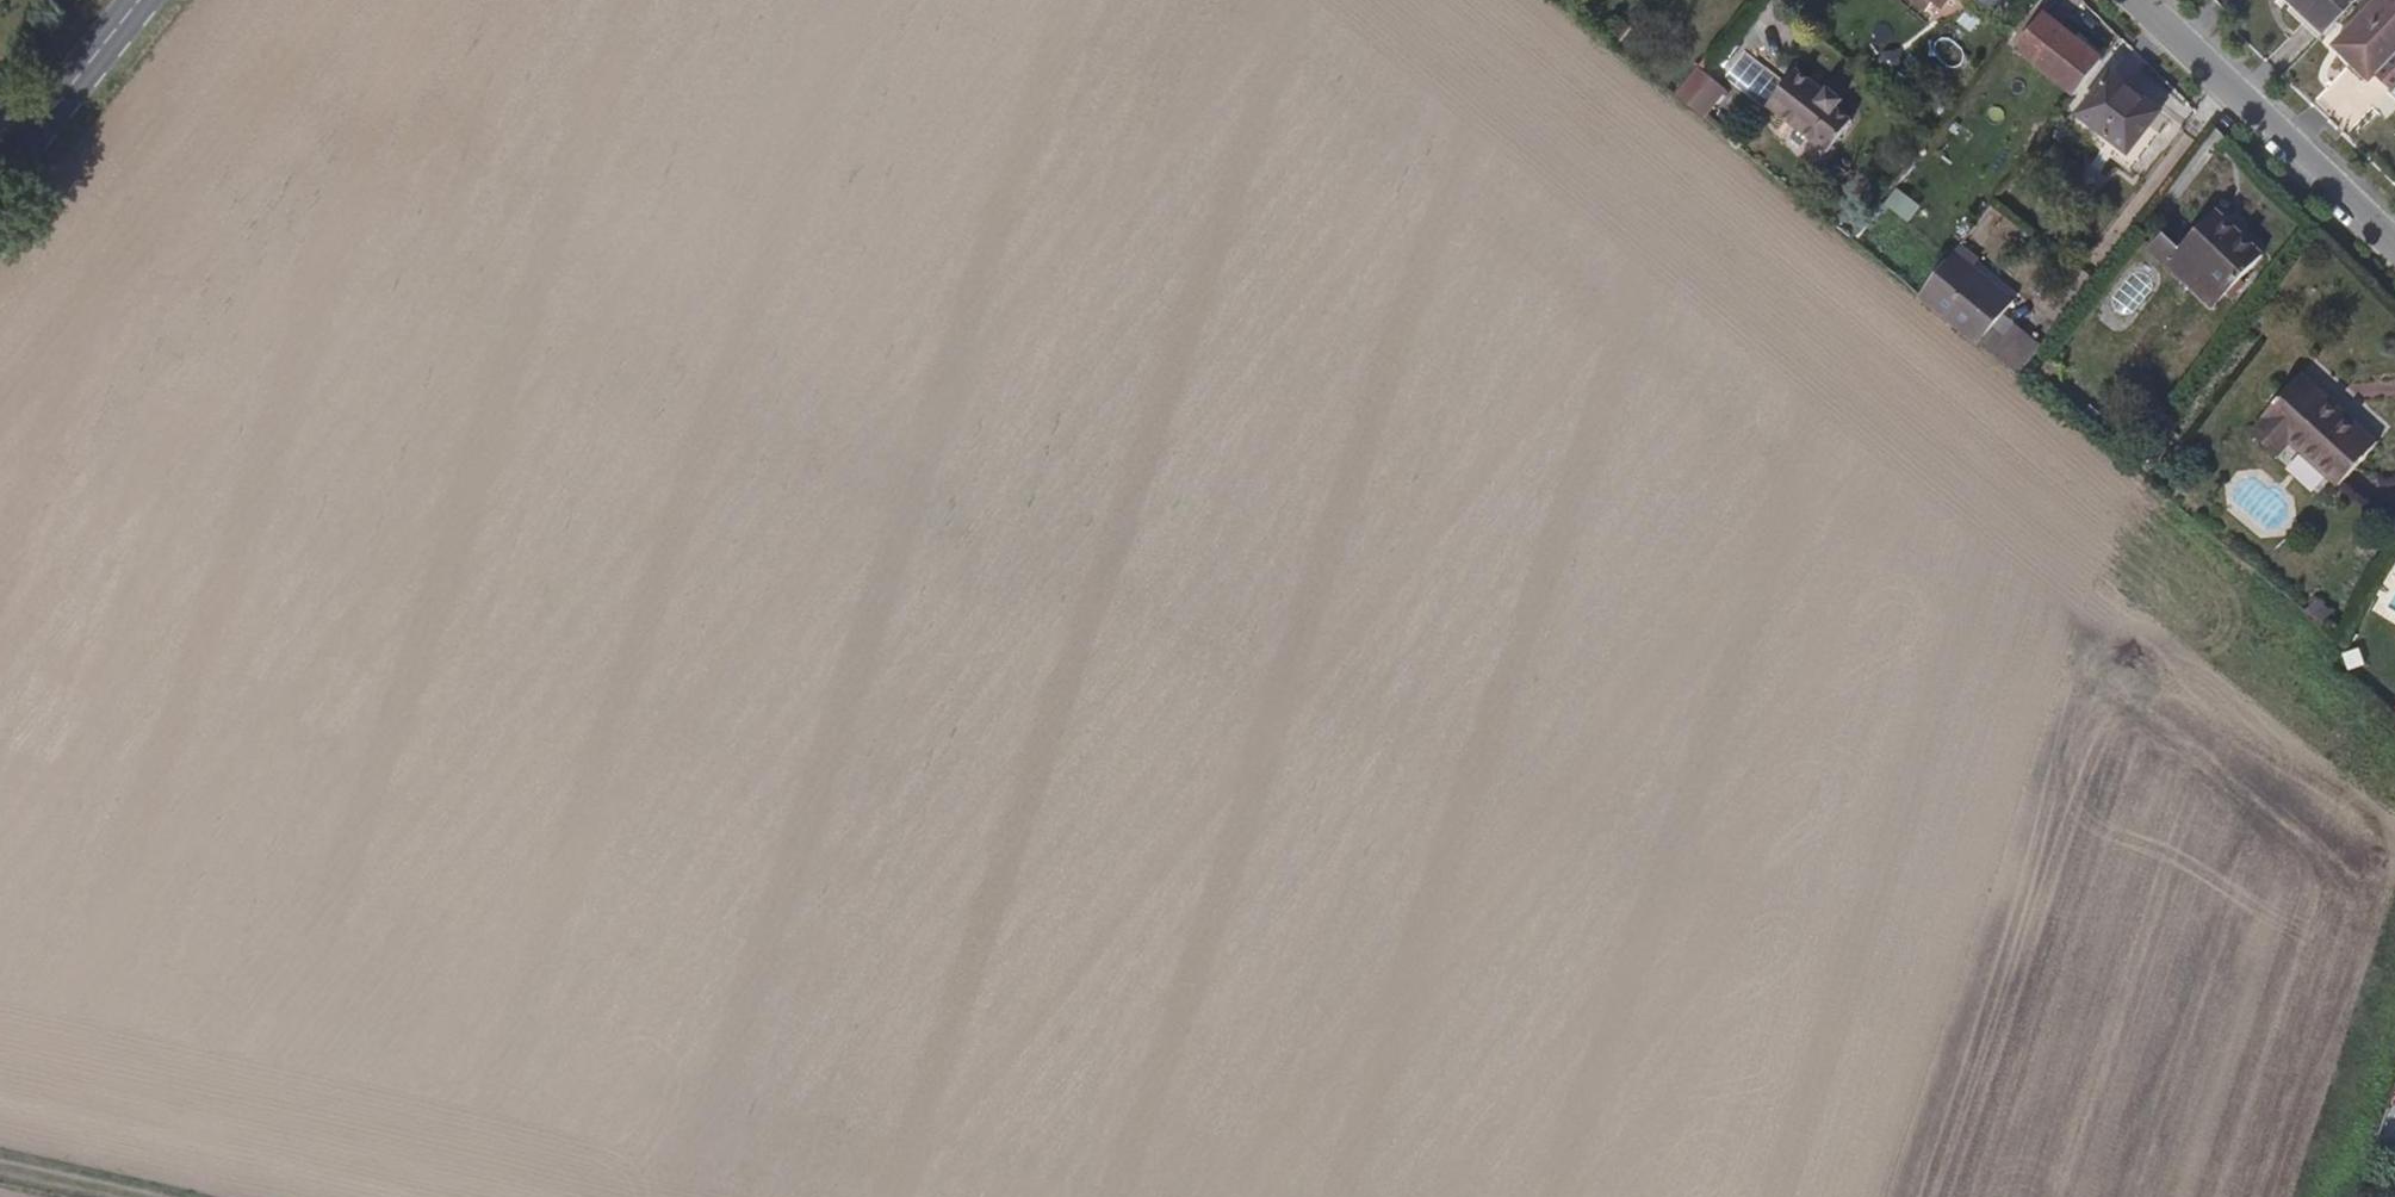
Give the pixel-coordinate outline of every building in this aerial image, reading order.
[(1944,0),(1928,0),(1938,8),(1944,0)] [(2321,31),(2350,0),(2288,0),(2321,31)] [(2333,49),(2364,82),(2371,76),(2388,94),(2394,87),(2394,0),(2380,0),(2333,49)] [(2057,87),(2084,53),(2045,22),(2018,55),(2057,87)] [(2073,100),(2101,66),(2084,53),(2057,87),(2073,100)] [(1700,118),(1726,90),(1696,64),(1695,65),(1669,94),(1700,118)] [(1840,113),(1786,68),(1754,104),(1826,166),(1849,141),(1830,126),(1840,113)] [(2165,111),(2116,72),(2083,113),(2131,153),(2165,111)] [(2216,293),(2254,251),(2204,207),(2167,250),(2216,293)] [(1973,345),(2006,300),(1963,266),(1928,308),(1973,345)] [(2357,428),(2330,407),(2333,393),(2316,379),(2308,385),(2289,370),(2257,407),(2257,414),(2292,445),(2338,485),(2379,436),(2363,422),(2357,428)] [(2292,445),(2257,414),(2245,427),(2280,458),(2292,445)]
